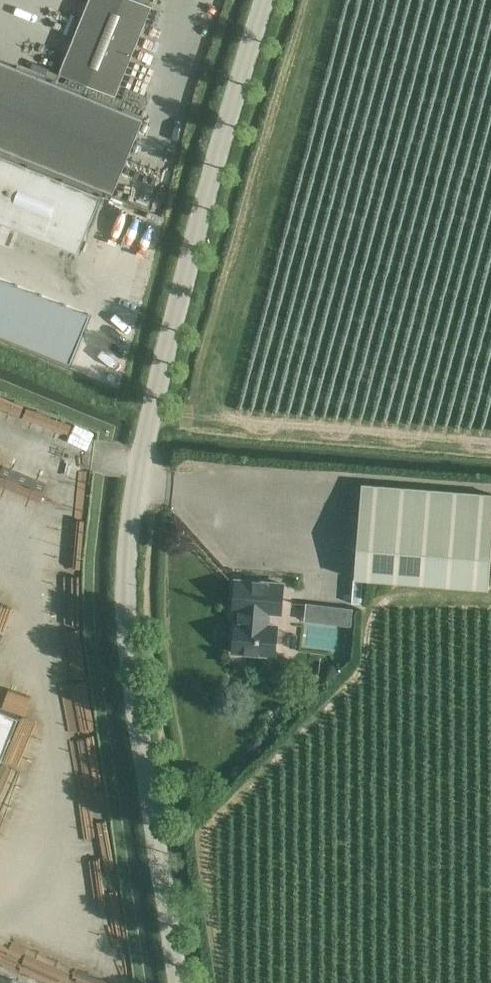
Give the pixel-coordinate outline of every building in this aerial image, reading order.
[(138,0),(88,0),(58,73),(115,96),(152,6),(138,0)] [(113,191),(143,117),(0,59),(0,145),(113,191)] [(78,253),(101,195),(0,154),(0,221),(78,253)] [(8,330),(26,285),(0,275),(0,327),(8,330)] [(26,285),(8,330),(36,341),(54,297),(26,285)] [(54,297),(36,341),(65,353),(83,308),(54,297)] [(83,308),(65,353),(90,363),(109,319),(83,308)] [(354,578),(489,588),(490,559),(490,494),(361,484),(354,578)] [(234,621),(232,652),(275,655),(277,625),(269,624),(270,613),(281,614),(284,582),(235,579),(233,610),(237,610),(237,622),(234,621)] [(353,609),(336,607),(334,625),(351,627),(353,609)] [(18,715),(0,708),(0,757),(18,715)] [(86,736),(98,733),(94,710),(82,712),(86,736)]
